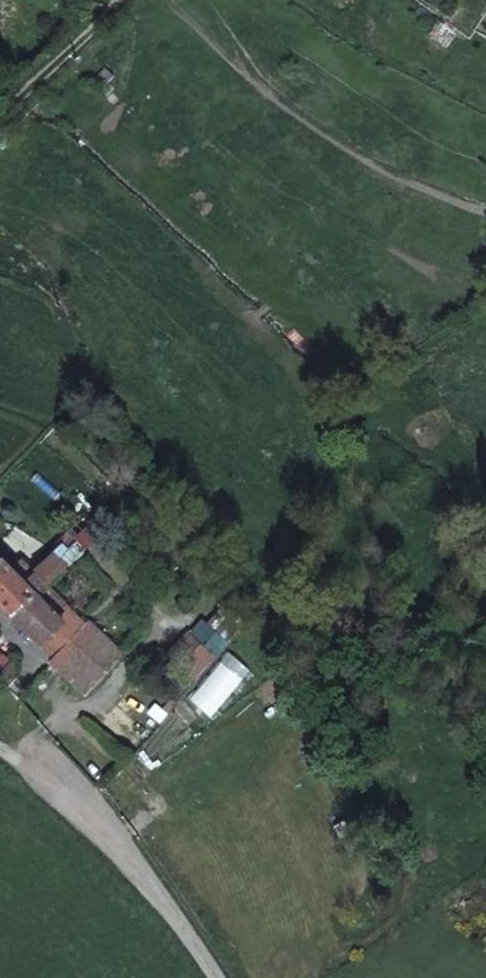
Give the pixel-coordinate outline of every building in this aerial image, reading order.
[(70,554),(35,588),(2,555),(0,557),(0,598),(52,650),(75,629),(82,636),(95,625),(79,608),(68,620),(49,601),(82,566),(70,554)] [(124,655),(113,643),(107,649),(98,639),(90,646),(111,669),(124,655)] [(21,673),(9,687),(17,694),(28,681),(21,673)]
